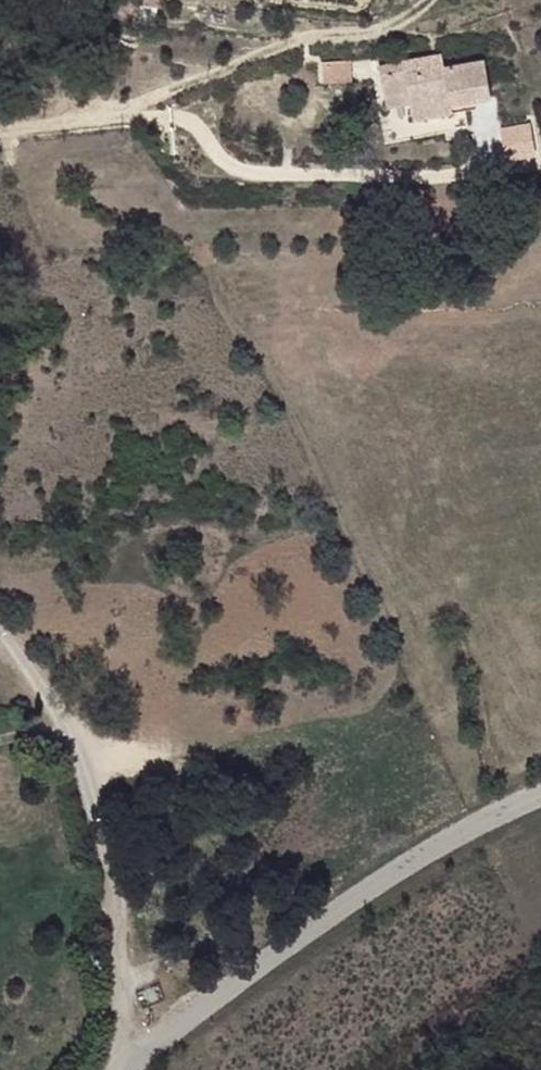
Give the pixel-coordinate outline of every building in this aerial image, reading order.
[(436,51),(436,56),(437,66),(468,62),(467,47),(436,51)] [(411,57),(413,81),(432,79),(430,66),(437,66),(436,56),(413,57),(411,57)] [(472,92),(492,91),(511,90),(507,57),(468,62),(472,92)] [(432,79),(433,92),(435,108),(474,104),(472,92),(468,62),(437,66),(430,66),(432,79)] [(414,95),(433,92),(432,79),(413,81),(414,95)] [(472,92),(474,104),(493,102),(492,91),(472,92)] [(510,157),(540,153),(536,120),(505,124),(510,157)]
